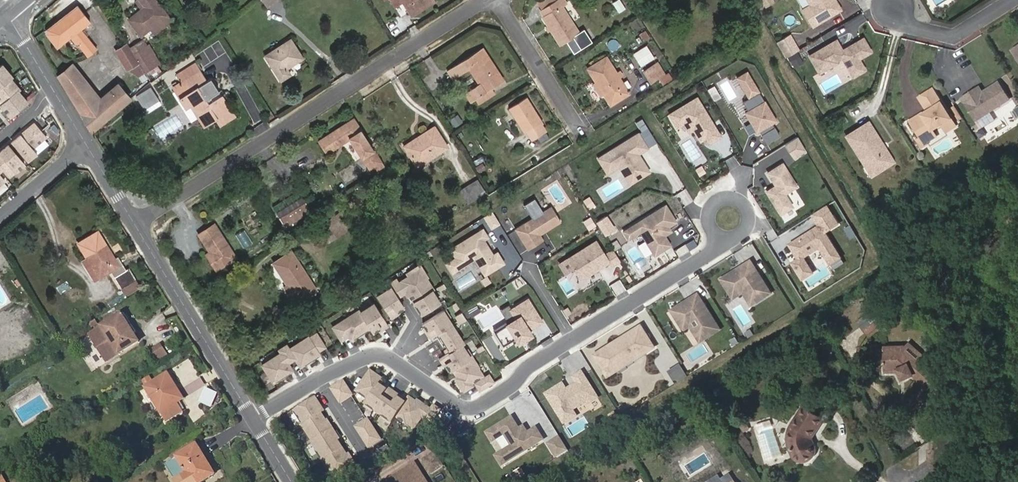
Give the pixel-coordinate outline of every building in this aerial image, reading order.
[(168,16),(155,0),(141,0),(146,7),(130,20),(142,36),(168,16)] [(435,1),(434,0),(390,0),(395,7),(401,3),(408,13),(411,17),(435,1)] [(578,34),(561,6),(565,3),(563,0),(555,0),(540,10),(544,17),(543,18),(560,45),(572,37),(578,34)] [(811,3),(804,8),(814,23),(818,21),(818,19),(820,18),(821,19),(841,7),(837,0),(809,0),(811,3)] [(395,7),(401,17),(408,13),(401,3),(395,7)] [(87,58),(97,50),(80,30),(89,22),(76,6),(46,30),(45,34),(57,48),(69,38),(75,45),(76,45),(87,58)] [(584,30),(578,34),(572,37),(580,49),(592,42),(584,30)] [(643,41),(649,37),(644,30),(639,34),(643,41)] [(787,55),(799,48),(789,32),(777,39),(787,55)] [(836,36),(809,53),(820,70),(837,59),(836,58),(842,54),(854,73),(866,66),(859,55),(871,48),(863,34),(854,39),(855,41),(843,48),(836,36)] [(130,49),(133,55),(148,46),(144,40),(130,49)] [(285,69),(302,59),(290,40),(265,56),(280,80),(289,75),(285,69)] [(126,70),(136,64),(125,45),(115,51),(126,70)] [(148,46),(133,55),(139,63),(144,72),(151,82),(161,74),(156,65),(160,62),(149,45),(148,46)] [(641,57),(651,52),(647,46),(638,51),(641,57)] [(471,102),(504,80),(487,54),(486,54),(482,48),(462,61),(468,69),(477,85),(465,93),(471,102)] [(610,104),(628,93),(605,57),(587,69),(610,104)] [(447,71),(452,80),(468,69),(462,61),(447,71)] [(136,64),(126,70),(137,76),(144,72),(139,63),(136,64)] [(650,82),(662,74),(656,63),(644,71),(650,82)] [(0,65),(0,101),(1,102),(0,103),(0,104),(9,115),(26,100),(17,89),(19,87),(9,76),(11,75),(1,64),(0,65)] [(117,85),(99,101),(70,66),(58,76),(92,132),(130,100),(117,85)] [(208,124),(215,119),(218,123),(232,114),(210,81),(205,83),(194,66),(176,77),(181,84),(173,90),(186,110),(193,105),(197,111),(199,110),(208,124)] [(776,121),(747,72),(737,78),(749,99),(742,102),(748,111),(745,113),(756,132),(761,130),(763,134),(761,135),(766,144),(779,136),(772,123),(776,121)] [(660,79),(662,83),(670,78),(667,74),(660,79)] [(960,97),(975,120),(1007,99),(997,81),(984,90),(985,92),(982,94),(981,92),(977,86),(960,97)] [(150,88),(138,96),(145,108),(157,99),(150,88)] [(951,137),(960,131),(937,96),(924,104),(933,118),(916,129),(925,144),(922,145),(925,152),(930,149),(927,144),(946,131),(951,137)] [(720,136),(697,97),(670,114),(677,126),(684,122),(689,131),(693,129),(699,138),(704,134),(709,142),(720,136)] [(540,123),(542,122),(527,98),(508,109),(524,134),(525,132),(531,141),(546,131),(540,123)] [(958,117),(961,115),(953,103),(951,105),(958,117)] [(202,127),(208,124),(199,110),(197,111),(194,114),(202,127)] [(218,123),(220,126),(234,117),(232,114),(218,123)] [(864,171),(889,157),(865,116),(842,129),(861,160),(858,160),(864,171)] [(325,154),(342,143),(340,140),(347,136),(349,139),(369,169),(375,165),(381,162),(369,143),(366,144),(364,140),(366,140),(353,119),(317,142),(325,154)] [(35,123),(12,142),(28,161),(37,154),(33,149),(46,137),(35,123)] [(649,123),(642,127),(652,146),(659,142),(649,123)] [(446,147),(434,128),(406,145),(419,164),(446,147)] [(639,154),(648,148),(638,133),(598,159),(607,174),(619,166),(625,175),(633,170),(638,179),(650,172),(642,160),(641,161),(638,156),(639,154)] [(787,143),(796,158),(809,151),(801,135),(787,143)] [(8,145),(0,152),(0,171),(0,172),(3,170),(9,177),(24,165),(8,145)] [(417,165),(419,164),(406,145),(405,146),(417,165)] [(788,164),(795,160),(788,145),(760,159),(766,170),(786,161),(788,164)] [(797,186),(782,164),(767,173),(776,187),(767,193),(780,214),(792,207),(784,194),(797,186)] [(480,182),(463,192),(471,206),(488,195),(480,182)] [(298,191),(272,207),(279,218),(305,202),(298,191)] [(279,218),(284,226),(310,210),(305,202),(279,218)] [(671,231),(669,227),(676,222),(666,205),(623,231),(628,239),(640,232),(655,255),(669,246),(663,237),(671,231)] [(840,257),(825,233),(838,224),(827,206),(813,214),(820,226),(790,245),(799,259),(793,263),(803,279),(813,273),(803,257),(820,247),(830,264),(840,257)] [(544,232),(561,222),(551,207),(515,229),(528,250),(543,241),(539,235),(541,234),(540,233),(542,231),(544,232)] [(500,224),(492,211),(485,216),(493,228),(500,224)] [(607,235),(617,229),(609,215),(599,221),(607,235)] [(334,218),(319,227),(324,234),(338,225),(334,218)] [(218,270),(237,258),(215,224),(200,234),(211,251),(207,254),(211,260),(218,270)] [(324,234),(329,241),(343,232),(338,225),(324,234)] [(493,255),(484,240),(488,237),(483,229),(451,249),(456,258),(447,263),(453,272),(466,264),(461,257),(470,251),(485,275),(504,263),(497,252),(493,255)] [(118,258),(114,261),(98,233),(79,244),(99,278),(110,271),(121,289),(136,280),(129,269),(125,271),(118,258)] [(580,279),(609,261),(611,266),(620,260),(613,249),(604,254),(596,240),(567,258),(572,266),(580,279)] [(294,303),(316,289),(290,252),(273,263),(287,285),(283,287),(294,303)] [(572,266),(567,258),(559,263),(564,271),(572,266)] [(771,293),(751,260),(720,279),(728,292),(738,285),(743,293),(751,305),(771,293)] [(428,277),(419,264),(407,272),(408,275),(399,281),(397,279),(388,284),(389,285),(390,285),(397,297),(405,292),(407,296),(409,294),(414,302),(432,290),(434,290),(426,278),(428,277)] [(136,280),(121,289),(128,299),(142,291),(136,280)] [(196,294),(203,289),(199,282),(192,287),(196,294)] [(382,292),(377,296),(391,318),(398,314),(396,311),(399,310),(403,307),(397,297),(390,285),(389,285),(381,290),(382,292)] [(743,293),(738,285),(728,292),(733,299),(743,293)] [(414,302),(421,314),(440,302),(432,290),(414,302)] [(720,329),(698,293),(689,298),(691,300),(687,302),(686,300),(671,310),(680,326),(690,319),(703,340),(720,329)] [(529,329),(542,321),(528,299),(511,309),(516,318),(509,323),(495,331),(503,345),(516,337),(519,342),(527,337),(526,334),(531,331),(529,329)] [(388,325),(374,303),(368,307),(367,305),(359,310),(370,328),(373,332),(377,329),(380,327),(382,329),(388,325)] [(509,323),(516,318),(511,309),(508,305),(501,310),(509,323)] [(449,315),(445,309),(423,323),(425,327),(427,330),(426,331),(430,338),(438,332),(452,324),(447,316),(449,315)] [(351,340),(370,328),(359,310),(333,327),(341,340),(348,336),(351,340)] [(462,312),(455,316),(458,320),(464,316),(462,312)] [(867,334),(879,325),(871,313),(858,322),(867,334)] [(120,354),(139,342),(123,314),(102,327),(103,328),(91,335),(106,360),(118,353),(120,354)] [(464,316),(458,320),(460,324),(467,320),(464,316)] [(703,340),(690,319),(680,326),(683,330),(690,326),(700,342),(703,340)] [(444,350),(446,354),(458,346),(459,346),(464,343),(452,324),(438,332),(441,336),(446,345),(448,348),(444,350)] [(654,347),(641,325),(626,335),(627,337),(622,340),(621,338),(594,354),(606,373),(618,365),(616,362),(630,354),(631,357),(642,350),(644,353),(654,347)] [(318,351),(325,346),(317,333),(310,338),(309,336),(290,348),(289,348),(295,358),(300,366),(320,354),(318,351)] [(158,361),(170,353),(163,342),(151,349),(158,361)] [(925,365),(928,362),(922,358),(924,356),(909,343),(906,346),(885,347),(886,370),(897,370),(903,380),(913,376),(937,397),(947,384),(925,365)] [(281,352),(262,364),(273,382),(293,370),(288,363),(295,358),(289,348),(290,348),(287,344),(279,349),(281,352)] [(443,365),(446,364),(450,371),(452,369),(472,357),(468,349),(462,352),(459,346),(458,346),(446,354),(439,358),(443,365)] [(608,376),(644,353),(642,350),(631,357),(630,354),(616,362),(618,365),(606,373),(608,376)] [(455,378),(463,391),(473,385),(471,383),(483,375),(478,367),(479,367),(472,357),(452,369),(457,376),(455,378)] [(670,369),(677,381),(689,374),(682,362),(670,369)] [(371,370),(356,391),(369,400),(370,400),(380,385),(384,380),(371,370)] [(598,397),(582,372),(573,377),(577,383),(566,390),(563,384),(546,394),(564,423),(576,415),(573,410),(587,401),(589,403),(598,397)] [(178,403),(183,400),(167,374),(145,388),(166,421),(183,411),(178,403)] [(489,375),(475,383),(480,390),(493,382),(489,375)] [(331,388),(341,403),(353,395),(343,380),(331,388)] [(365,406),(372,411),(373,410),(378,414),(394,392),(388,387),(386,389),(384,387),(380,385),(370,400),(369,400),(365,406)] [(216,402),(220,391),(207,387),(203,397),(216,402)] [(396,417),(403,422),(416,402),(409,397),(405,402),(401,400),(399,398),(400,396),(394,392),(378,414),(384,418),(383,419),(391,424),(396,417)] [(321,413),(324,411),(316,397),(294,410),(303,423),(303,424),(321,413)] [(407,423),(414,428),(423,416),(431,422),(440,410),(434,405),(431,409),(418,400),(416,402),(403,422),(406,424),(407,423)] [(812,444),(809,440),(822,418),(806,408),(789,434),(790,443),(791,449),(794,454),(797,458),(801,459),(806,459),(808,457),(811,455),(812,452),(813,447),(812,444)] [(303,423),(301,424),(312,441),(333,428),(327,419),(326,420),(321,413),(303,424),(303,423)] [(543,439),(536,428),(528,433),(524,426),(519,429),(512,417),(487,433),(492,442),(505,434),(512,446),(496,456),(502,465),(543,439)] [(372,425),(359,433),(369,447),(381,440),(372,425)] [(316,449),(323,461),(343,448),(338,440),(340,439),(333,428),(312,441),(316,449)] [(568,450),(560,436),(548,444),(557,457),(568,450)] [(216,475),(197,444),(177,457),(187,474),(192,481),(204,481),(216,475)] [(330,470),(335,478),(356,465),(349,454),(347,455),(343,448),(323,461),(329,471),(330,470)] [(432,474),(444,466),(436,453),(424,461),(432,474)] [(417,464),(388,481),(389,481),(428,481),(417,464)] [(187,474),(175,481),(192,481),(187,474)]
